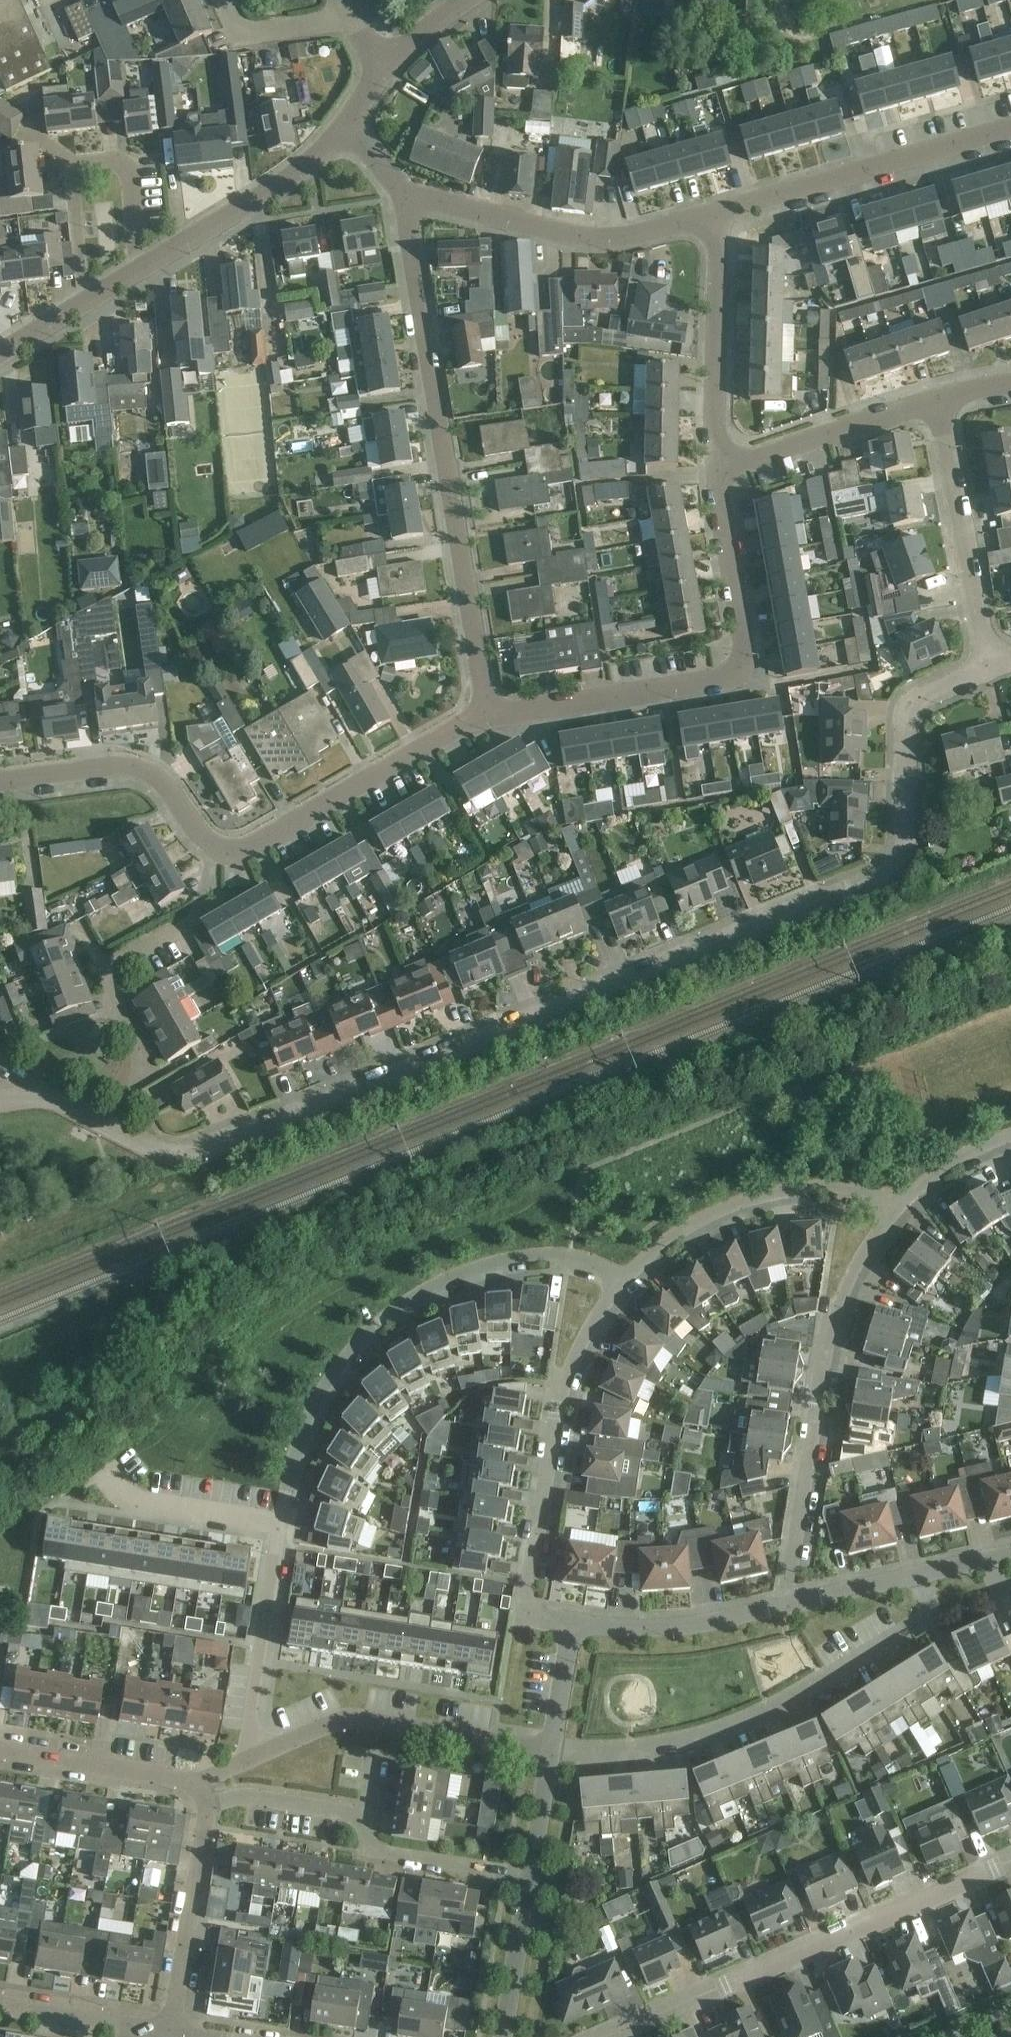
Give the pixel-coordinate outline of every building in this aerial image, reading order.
[(6,91),(52,71),(20,0),(0,0),(0,79),(6,91)] [(82,4),(66,11),(80,43),(96,36),(86,13),(108,3),(107,0),(80,0),(82,4)] [(109,63),(120,63),(120,62),(141,62),(126,27),(165,10),(181,47),(156,58),(157,61),(186,59),(187,59),(211,56),(203,38),(212,34),(197,0),(115,0),(86,13),(108,63),(109,63)] [(642,11),(659,13),(660,0),(643,0),(642,11)] [(981,0),(963,0),(956,2),(960,15),(983,9),(981,0)] [(582,7),(566,6),(565,38),(581,39),(582,7)] [(941,21),(937,8),(918,13),(922,26),(941,21)] [(889,22),(893,35),(911,29),(907,16),(889,22)] [(893,35),(889,22),(871,27),(875,40),(893,35)] [(983,51),(971,55),(979,83),(1003,76),(991,37),(988,25),(977,28),(983,51)] [(544,29),(512,27),(509,76),(504,76),(503,85),(507,89),(525,90),(529,87),(529,78),(539,79),(540,63),(542,63),(544,29)] [(866,28),(842,35),(846,49),(870,41),(866,28)] [(991,37),(1003,76),(1010,74),(1010,32),(991,37)] [(476,100),(494,97),(497,35),(478,45),(487,64),(469,73),(451,39),(430,50),(447,85),(455,101),(460,98),(462,102),(476,100)] [(288,47),(290,60),(305,58),(303,45),(288,47)] [(219,171),(234,169),(231,143),(247,141),(245,121),(236,55),(219,57),(226,112),(228,123),(229,131),(224,132),(223,124),(217,119),(201,121),(204,148),(206,166),(207,172),(211,171),(211,168),(218,167),(219,171)] [(410,70),(418,83),(437,71),(430,59),(410,70)] [(927,67),(936,96),(960,89),(951,60),(927,67)] [(109,63),(109,67),(111,84),(112,98),(124,97),(123,82),(122,82),(120,63),(109,63)] [(152,67),(154,84),(159,130),(177,128),(173,95),(180,94),(179,86),(175,87),(173,65),(152,67)] [(818,84),(813,66),(800,69),(805,87),(815,84),(818,84)] [(101,100),(112,98),(111,84),(109,67),(97,69),(101,100)] [(904,74),(912,102),(936,96),(927,67),(904,74)] [(805,87),(800,69),(777,76),(781,90),(792,86),(794,91),(805,87)] [(877,70),(853,76),(864,116),(888,109),(880,80),(877,70)] [(277,92),(273,72),(254,76),(257,97),(269,152),(296,147),(284,91),(277,92)] [(888,109),(912,102),(904,74),(880,80),(888,109)] [(714,77),(697,82),(700,92),(717,88),(714,77)] [(771,97),(766,79),(753,83),(758,101),(771,97)] [(302,105),(314,104),(312,81),(300,82),(302,105)] [(758,101),(753,83),(741,86),(746,104),(758,101)] [(153,131),(159,130),(154,84),(155,98),(149,98),(148,90),(129,92),(131,105),(123,106),(127,138),(153,135),(153,131)] [(73,132),(70,98),(68,86),(43,89),(48,135),(73,132)] [(817,89),(807,92),(813,113),(821,141),(845,134),(837,107),(823,111),(817,89)] [(552,122),(555,99),(555,94),(534,92),(531,119),(551,121),(551,122),(552,122)] [(94,95),(70,98),(73,132),(98,129),(94,95)] [(476,100),(475,138),(493,138),(494,97),(476,100)] [(698,99),(686,102),(691,120),(703,117),(698,99)] [(19,126),(25,113),(0,100),(0,116),(19,126)] [(686,102),(674,106),(679,124),(691,120),(686,102)] [(637,110),(642,128),(666,121),(661,103),(637,110)] [(629,132),(642,128),(637,110),(623,114),(629,132)] [(813,113),(789,120),(797,148),(821,141),(813,113)] [(204,148),(201,121),(200,114),(190,115),(187,118),(189,136),(176,137),(179,169),(180,175),(195,173),(195,170),(202,169),(202,173),(207,172),(206,166),(204,148)] [(0,116),(0,133),(12,139),(19,126),(0,116)] [(784,122),(772,125),(766,127),(773,154),(797,148),(789,120),(784,122)] [(705,127),(694,130),(698,145),(706,173),(730,167),(722,138),(710,142),(705,127)] [(773,154),(766,127),(742,134),(749,161),(773,154)] [(482,153),(424,130),(412,161),(469,184),(482,153)] [(596,176),(617,178),(620,144),(598,142),(594,175),(596,176)] [(688,148),(675,152),(683,180),(706,173),(698,145),(688,148)] [(41,172),(38,147),(6,150),(6,151),(0,151),(0,176),(9,175),(9,176),(41,172)] [(549,149),(547,174),(556,175),(552,211),(584,215),(585,211),(592,212),(595,189),(587,189),(589,175),(591,154),(558,150),(549,149)] [(659,187),(683,180),(675,152),(651,159),(659,187)] [(535,159),(509,157),(505,196),(531,199),(535,159)] [(537,158),(536,172),(544,172),(545,159),(537,158)] [(659,187),(651,159),(627,166),(635,194),(659,187)] [(1001,174),(1010,209),(1010,171),(1001,174)] [(41,172),(9,176),(12,199),(0,201),(0,217),(13,215),(33,213),(32,198),(44,197),(41,172)] [(977,180),(985,208),(1008,202),(1010,211),(1010,209),(1001,174),(977,180)] [(985,208),(977,180),(953,187),(961,215),(985,208)] [(910,200),(918,228),(942,221),(934,193),(910,200)] [(918,228),(910,200),(886,207),(895,234),(918,228)] [(886,207),(862,213),(868,233),(870,241),(883,238),(895,234),(886,207)] [(32,220),(20,221),(21,233),(28,233),(33,226),(32,220)] [(840,220),(811,228),(819,255),(823,269),(824,269),(846,262),(858,302),(875,297),(867,270),(862,253),(857,237),(846,240),(840,220)] [(379,250),(374,223),(343,227),(346,251),(332,253),(335,273),(364,269),(361,253),(379,250)] [(319,258),(315,231),(314,232),(285,237),(285,236),(283,237),(288,264),(289,263),(291,279),(306,276),(303,261),(319,258)] [(754,276),(784,277),(785,251),(806,246),(802,231),(773,239),(772,251),(755,251),(754,276)] [(22,250),(25,282),(50,280),(49,268),(73,265),(71,243),(61,244),(59,234),(44,236),(45,247),(22,250)] [(972,239),(959,243),(967,272),(996,263),(992,248),(976,253),(972,239)] [(5,240),(0,241),(0,282),(0,285),(25,282),(22,250),(7,251),(5,240)] [(479,243),(439,245),(440,269),(469,268),(470,280),(480,280),(480,290),(481,302),(471,303),(466,303),(467,316),(486,313),(494,312),(493,290),(492,258),(480,258),(479,243)] [(956,275),(967,272),(959,243),(937,249),(943,269),(953,266),(956,275)] [(524,245),(502,246),(503,266),(506,312),(506,316),(508,316),(529,315),(530,333),(538,332),(540,357),(561,356),(561,342),(561,329),(559,281),(550,281),(551,313),(538,313),(535,264),(534,244),(524,245)] [(1003,246),(1007,259),(1010,258),(1010,244),(1003,246)] [(920,274),(915,256),(902,260),(910,287),(919,284),(916,275),(920,274)] [(875,297),(888,293),(881,266),(867,270),(875,297)] [(1002,268),(1004,277),(1010,275),(1010,266),(1002,268)] [(249,267),(223,270),(226,298),(224,299),(226,315),(259,312),(261,312),(259,295),(259,293),(258,293),(252,293),(249,267)] [(341,309),(339,294),(337,294),(334,273),(320,275),(326,309),(325,309),(325,311),(341,309)] [(986,273),(972,277),(975,286),(977,293),(991,289),(986,273)] [(562,281),(559,281),(561,329),(582,329),(585,329),(585,328),(584,309),(618,307),(617,277),(601,278),(601,276),(589,277),(589,274),(576,275),(576,279),(563,280),(562,280),(562,281)] [(817,279),(815,275),(805,278),(809,291),(819,288),(817,279)] [(754,301),(783,302),(784,277),(754,276),(754,301)] [(972,277),(938,287),(945,307),(957,304),(954,292),(975,286),(972,277)] [(666,289),(641,285),(637,310),(633,309),(629,334),(672,341),(683,342),(686,328),(674,326),(676,316),(662,314),(663,308),(660,308),(661,303),(663,303),(666,289)] [(339,294),(341,309),(351,307),(351,306),(361,304),(362,305),(386,301),(384,286),(359,290),(339,294)] [(938,287),(904,297),(907,305),(925,300),(928,312),(945,307),(938,287)] [(170,320),(170,326),(170,331),(172,336),(175,341),(177,341),(179,365),(199,364),(200,376),(214,375),(212,350),(211,339),(203,340),(199,297),(197,298),(196,293),(182,294),(183,299),(173,300),(175,315),(172,315),(170,320)] [(889,311),(907,305),(904,297),(887,302),(889,311)] [(783,327),(783,302),(754,301),(753,326),(783,327)] [(314,318),(311,303),(285,307),(288,323),(314,318)] [(856,311),(859,317),(859,319),(877,314),(874,305),(856,311)] [(1010,339),(1010,318),(1008,307),(984,315),(993,345),(1010,339)] [(820,328),(830,328),(831,312),(809,311),(808,326),(820,326),(820,328)] [(859,317),(856,311),(839,316),(842,325),(859,319),(859,317)] [(469,328),(454,330),(460,370),(480,367),(484,366),(481,342),(495,339),(495,335),(494,313),(494,312),(468,316),(467,316),(469,328)] [(351,346),(391,340),(388,320),(389,320),(389,319),(354,324),(352,313),(332,316),(334,334),(349,331),(351,346)] [(969,352),(993,345),(984,315),(960,323),(969,352)] [(226,322),(210,323),(212,350),(213,356),(231,355),(230,344),(232,344),(230,322),(226,322)] [(940,324),(916,332),(926,362),(950,354),(940,324)] [(783,327),(753,326),(752,351),(782,352),(783,327)] [(830,328),(820,328),(820,341),(830,341),(830,328)] [(151,385),(148,329),(123,330),(124,359),(133,359),(134,376),(108,378),(108,382),(109,389),(111,412),(147,410),(145,385),(151,385)] [(582,329),(561,329),(561,342),(602,347),(604,331),(585,329),(582,329)] [(254,332),(249,333),(252,367),(254,366),(266,365),(263,331),(261,331),(254,332)] [(902,370),(926,362),(916,332),(893,340),(902,370)] [(509,334),(495,335),(495,339),(495,343),(510,342),(509,334)] [(355,370),(395,364),(391,340),(351,346),(337,348),(339,363),(353,361),(355,370)] [(869,348),(879,378),(902,370),(893,340),(869,348)] [(879,378),(869,348),(845,356),(855,386),(879,378)] [(782,352),(752,351),(751,376),(793,377),(781,376),(782,352)] [(318,362),(317,354),(294,357),(296,369),(314,366),(318,362)] [(68,357),(68,360),(61,361),(65,409),(66,409),(67,425),(93,423),(95,440),(114,438),(111,412),(109,389),(94,390),(91,358),(84,359),(83,356),(68,357)] [(829,362),(819,362),(818,378),(829,378),(829,362)] [(278,364),(266,366),(269,387),(293,383),(291,371),(279,373),(278,364)] [(395,364),(355,370),(340,372),(341,376),(328,378),(329,386),(342,384),(342,381),(356,379),(359,397),(359,398),(401,391),(400,390),(399,390),(395,364)] [(648,366),(648,392),(679,392),(679,367),(648,366)] [(183,396),(181,371),(161,373),(166,427),(191,425),(188,396),(183,396)] [(564,390),(574,390),(574,372),(563,372),(564,390)] [(793,377),(751,376),(751,401),(780,402),(780,401),(792,402),(793,377)] [(46,388),(19,391),(21,411),(24,432),(31,431),(36,431),(37,449),(59,447),(57,427),(50,428),(48,408),(46,388)] [(565,415),(589,416),(588,391),(574,390),(564,390),(564,406),(565,415)] [(537,392),(521,394),(523,410),(539,408),(537,392)] [(635,416),(647,417),(679,417),(679,392),(648,392),(635,392),(635,416)] [(359,398),(359,397),(329,402),(331,413),(361,408),(359,398)] [(807,407),(796,401),(791,411),(802,417),(807,407)] [(361,408),(331,413),(333,428),(345,426),(344,420),(348,420),(363,418),(361,408)] [(363,418),(348,420),(349,430),(364,427),(366,442),(367,446),(378,444),(407,440),(403,416),(405,416),(404,415),(363,421),(363,418)] [(573,425),(575,440),(585,440),(582,424),(589,424),(589,416),(565,415),(566,425),(573,425)] [(678,442),(679,417),(647,417),(647,441),(678,442)] [(560,458),(559,449),(558,444),(530,449),(525,422),(501,426),(481,429),(484,447),(483,447),(483,450),(484,450),(486,457),(524,451),(527,464),(560,458)] [(12,500),(11,488),(14,488),(12,475),(9,450),(7,432),(0,433),(0,501),(12,500)] [(1010,461),(1010,434),(983,439),(988,466),(1010,461)] [(914,468),(909,438),(880,443),(864,446),(866,458),(881,456),(884,473),(914,468)] [(368,451),(366,451),(369,469),(371,468),(371,470),(412,464),(412,463),(411,463),(407,440),(378,444),(367,446),(368,451)] [(589,465),(585,440),(575,440),(582,481),(628,478),(627,462),(589,465)] [(678,467),(678,442),(647,441),(646,467),(678,467)] [(352,447),(340,450),(341,458),(355,456),(354,453),(366,451),(368,451),(367,446),(366,442),(352,445),(352,447)] [(9,450),(12,475),(28,474),(26,448),(9,450)] [(166,454),(146,456),(150,492),(170,490),(166,454)] [(560,458),(527,464),(529,478),(495,483),(500,512),(551,504),(548,486),(574,482),(570,457),(560,458)] [(830,493),(861,488),(856,461),(841,464),(843,472),(828,475),(830,493)] [(988,466),(993,492),(1010,489),(1010,461),(988,466)] [(369,469),(333,474),(335,487),(373,481),(371,470),(371,468),(369,469)] [(374,491),(359,493),(361,502),(374,500),(376,515),(377,518),(389,516),(418,512),(415,489),(416,488),(416,487),(413,488),(411,476),(372,482),(374,491)] [(827,508),(821,478),(807,482),(812,511),(827,508)] [(888,483),(861,488),(830,493),(835,521),(891,512),(893,527),(904,525),(924,522),(918,491),(890,496),(888,483)] [(630,500),(628,484),(595,487),(596,503),(630,500)] [(653,518),(684,512),(679,487),(648,493),(653,518)] [(595,506),(592,488),(583,489),(586,508),(595,506)] [(993,492),(997,518),(1010,516),(1010,489),(993,492)] [(799,498),(757,505),(761,530),(792,524),(803,522),(799,498)] [(243,532),(251,551),(294,530),(286,512),(243,532)] [(422,535),(418,512),(389,516),(393,541),(423,536),(423,535),(422,535)] [(657,542),(688,537),(684,512),(653,518),(657,542)] [(0,517),(0,530),(14,528),(13,515),(0,517)] [(377,518),(376,515),(362,517),(363,526),(378,524),(377,518)] [(504,537),(509,566),(552,559),(550,541),(546,519),(537,521),(538,531),(504,537)] [(193,524),(180,526),(183,541),(196,539),(193,524)] [(796,549),(792,524),(761,530),(765,554),(796,549)] [(823,544),(833,542),(830,524),(820,526),(823,544)] [(998,532),(1001,552),(1010,550),(1010,530),(998,532)] [(585,555),(596,553),(593,535),(583,537),(585,551),(585,555)] [(661,567),(692,561),(688,537),(657,542),(661,567)] [(921,539),(870,556),(877,573),(890,569),(902,599),(913,597),(910,584),(913,583),(934,576),(921,539)] [(235,540),(220,548),(225,555),(239,547),(235,540)] [(355,547),(357,559),(372,556),(386,554),(384,542),(355,547)] [(833,542),(823,544),(826,562),(827,562),(837,560),(833,542)] [(770,579),(801,573),(796,549),(765,554),(770,579)] [(854,549),(843,550),(845,562),(856,560),(854,549)] [(583,551),(556,555),(559,572),(568,570),(587,567),(585,555),(585,551),(583,551)] [(596,553),(585,555),(587,567),(588,572),(598,570),(596,553)] [(997,554),(990,564),(998,569),(1005,559),(997,554)] [(357,559),(336,562),(338,578),(374,572),(372,556),(357,559)] [(118,559),(78,563),(81,592),(121,588),(118,559)] [(697,586),(692,561),(661,567),(666,591),(697,586)] [(422,562),(377,569),(382,599),(426,592),(422,562)] [(845,591),(862,588),(858,563),(848,565),(850,579),(843,581),(845,591)] [(313,588),(298,597),(325,642),(349,627),(350,628),(352,628),(345,616),(336,601),(334,602),(322,582),(323,581),(315,567),(304,573),(313,588)] [(568,570),(559,572),(561,586),(588,582),(589,582),(588,572),(587,567),(568,570)] [(805,598),(801,573),(770,579),(774,603),(805,598)] [(879,576),(866,579),(873,621),(874,620),(878,620),(901,615),(920,612),(921,612),(918,596),(913,597),(902,599),(884,602),(879,576)] [(595,584),(598,603),(607,601),(607,599),(614,598),(613,587),(605,588),(604,582),(595,584)] [(670,616),(701,610),(697,586),(666,591),(670,616)] [(556,617),(551,587),(507,594),(512,623),(556,617)] [(862,588),(845,591),(848,610),(866,607),(862,588)] [(112,597),(74,616),(84,686),(84,688),(97,686),(92,643),(96,642),(96,637),(117,635),(112,597)] [(254,613),(243,597),(226,608),(237,625),(254,613)] [(778,628),(809,622),(805,598),(774,603),(778,628)] [(607,601),(598,603),(601,620),(611,618),(607,601)] [(157,724),(153,696),(166,694),(153,606),(137,608),(148,683),(124,687),(126,700),(130,728),(157,724)] [(701,610),(670,616),(675,640),(705,635),(701,610)] [(374,611),(345,616),(352,628),(376,624),(374,611)] [(909,633),(901,615),(878,620),(889,654),(902,649),(910,669),(947,653),(933,622),(909,633)] [(74,616),(56,626),(58,638),(63,637),(67,661),(63,662),(66,684),(68,683),(69,688),(70,688),(71,688),(84,686),(74,616)] [(866,637),(863,619),(854,621),(857,639),(866,637)] [(656,629),(655,620),(618,626),(618,625),(603,628),(607,652),(616,650),(614,636),(656,629)] [(217,656),(231,649),(217,621),(203,628),(217,656)] [(437,657),(431,621),(378,629),(381,651),(389,649),(392,664),(437,657)] [(783,652),(814,647),(809,622),(778,628),(783,652)] [(548,643),(512,649),(512,650),(519,649),(520,656),(517,656),(520,674),(520,678),(582,669),(582,674),(603,671),(602,668),(600,651),(595,624),(566,629),(546,632),(548,643)] [(20,638),(8,631),(1,643),(12,650),(14,649),(20,638)] [(857,639),(844,641),(848,666),(856,665),(870,662),(866,637),(857,639)] [(291,639),(279,646),(307,691),(319,684),(320,683),(319,681),(303,656),(302,656),(291,639)] [(18,650),(1,656),(3,664),(22,658),(22,655),(23,655),(22,645),(17,648),(18,650)] [(814,647),(783,652),(787,677),(818,672),(814,647)] [(331,674),(319,681),(320,683),(319,684),(327,696),(338,689),(366,735),(390,721),(368,684),(380,678),(366,652),(348,662),(350,667),(333,677),(331,674)] [(173,666),(162,667),(165,683),(175,682),(173,666)] [(385,668),(381,680),(393,683),(396,671),(385,668)] [(856,689),(854,677),(827,682),(829,693),(845,692),(856,689)] [(219,681),(207,688),(218,706),(234,734),(246,727),(219,681)] [(41,698),(29,699),(32,720),(44,719),(44,720),(47,740),(78,735),(75,708),(74,708),(72,693),(71,688),(70,688),(69,688),(68,683),(66,684),(65,684),(55,696),(41,698)] [(109,690),(96,691),(102,732),(130,728),(126,700),(111,702),(109,690)] [(311,693),(278,712),(310,767),(321,761),(317,754),(330,746),(331,748),(335,746),(334,744),(339,741),(311,693)] [(848,701),(824,701),(823,764),(855,765),(855,752),(866,752),(866,714),(847,714),(848,701)] [(0,707),(0,747),(23,743),(20,722),(27,721),(24,703),(24,702),(15,703),(4,705),(4,707),(0,707)] [(754,707),(758,735),(783,731),(779,703),(754,707)] [(734,739),(758,735),(754,707),(729,711),(734,739)] [(709,743),(734,739),(729,711),(704,715),(709,743)] [(310,767),(278,712),(245,731),(273,779),(278,776),(279,778),(283,776),(282,774),(295,767),(299,774),(310,767)] [(709,743),(704,715),(679,719),(684,748),(685,748),(687,761),(701,759),(698,745),(709,743)] [(221,740),(200,752),(201,752),(207,763),(207,764),(205,765),(233,812),(233,813),(233,812),(237,810),(239,814),(250,807),(249,805),(251,803),(250,802),(257,798),(250,786),(260,780),(239,745),(233,734),(232,732),(224,718),(212,725),(220,739),(221,740)] [(660,722),(635,726),(642,769),(666,765),(664,752),(665,752),(660,722)] [(187,729),(189,743),(200,752),(221,740),(220,739),(212,725),(187,729)] [(642,769),(635,726),(610,730),(615,760),(639,756),(642,769)] [(1003,762),(994,727),(944,739),(952,774),(1003,762)] [(590,764),(615,760),(610,730),(586,734),(590,764)] [(590,764),(586,734),(561,738),(565,768),(590,764)] [(498,754),(518,789),(540,776),(525,750),(519,740),(518,741),(519,742),(498,754)] [(525,750),(540,776),(551,770),(536,744),(525,750)] [(518,789),(498,754),(477,766),(497,801),(495,802),(502,815),(510,811),(502,798),(515,791),(518,789)] [(456,776),(456,777),(470,802),(463,806),(469,817),(474,814),(481,810),(495,802),(497,801),(477,766),(457,777),(456,776)] [(779,774),(765,777),(767,786),(781,784),(779,774)] [(752,789),(767,786),(765,777),(750,779),(752,789)] [(996,782),(1002,805),(1010,803),(1010,778),(996,782)] [(731,782),(716,784),(718,795),(733,792),(731,782)] [(803,788),(780,792),(789,814),(814,809),(814,806),(820,806),(820,782),(802,782),(803,788)] [(874,783),(820,782),(820,806),(820,809),(832,809),(831,843),(864,843),(865,813),(867,813),(867,803),(875,803),(874,783)] [(716,784),(702,786),(703,797),(718,795),(716,784)] [(667,803),(678,801),(676,788),(666,790),(667,803)] [(434,790),(414,802),(429,828),(450,816),(435,789),(434,789),(434,790)] [(646,796),(648,806),(662,803),(660,791),(646,793),(646,796)] [(632,798),(633,808),(647,806),(648,806),(646,796),(632,798)] [(583,798),(562,801),(566,826),(586,822),(587,824),(596,822),(600,821),(597,804),(584,806),(583,798)] [(612,801),(597,804),(600,821),(607,820),(615,819),(612,801)] [(414,802),(393,814),(408,840),(429,828),(414,802)] [(722,803),(710,808),(715,819),(721,817),(724,809),(722,803)] [(489,823),(481,810),(474,814),(481,827),(489,823)] [(557,824),(550,811),(537,818),(544,831),(557,824)] [(408,840),(393,814),(373,826),(372,825),(371,825),(386,852),(408,840)] [(600,821),(596,822),(600,833),(605,831),(608,825),(607,820),(600,821)] [(124,844),(135,864),(161,850),(149,830),(150,830),(149,828),(138,834),(132,823),(106,838),(113,850),(124,844)] [(531,839),(542,832),(537,823),(525,829),(531,839)] [(749,843),(725,853),(728,860),(736,878),(750,873),(755,885),(786,873),(780,859),(793,854),(785,836),(773,841),(768,830),(747,839),(749,843)] [(439,834),(431,839),(438,851),(446,847),(439,834)] [(543,836),(530,842),(534,853),(548,847),(543,836)] [(350,839),(330,851),(338,865),(344,875),(350,886),(346,888),(354,900),(362,895),(356,884),(372,874),(350,837),(349,838),(350,839)] [(102,850),(101,840),(50,848),(52,858),(102,850)] [(513,849),(517,857),(530,850),(527,841),(526,841),(513,849)] [(422,873),(431,869),(418,846),(409,851),(422,873)] [(12,849),(0,850),(0,883),(17,880),(15,863),(14,863),(12,849)] [(122,893),(112,898),(115,904),(134,893),(137,891),(147,885),(173,871),(161,850),(135,864),(113,877),(122,893)] [(330,851),(309,863),(323,887),(343,876),(344,875),(338,865),(330,851)] [(583,852),(571,857),(596,918),(607,913),(617,938),(623,935),(624,938),(640,932),(622,887),(600,896),(583,852)] [(837,854),(822,862),(828,875),(844,867),(837,854)] [(384,872),(391,885),(400,880),(397,875),(404,871),(397,858),(381,867),(384,872)] [(727,888),(715,859),(684,872),(685,876),(671,882),(684,914),(713,902),(710,895),(727,888)] [(288,873),(287,874),(302,899),(323,887),(309,863),(289,874),(288,873)] [(487,865),(478,870),(483,879),(489,876),(490,870),(487,865)] [(661,866),(653,869),(655,874),(660,888),(668,885),(661,866)] [(173,871),(147,885),(159,906),(185,891),(184,890),(173,871)] [(372,878),(370,880),(392,917),(405,910),(391,885),(384,872),(372,878)] [(654,874),(622,887),(640,932),(655,926),(654,923),(660,921),(657,914),(669,910),(660,888),(655,874),(654,874)] [(246,899),(260,925),(282,913),(266,886),(265,886),(266,887),(246,899)] [(558,887),(548,891),(553,906),(559,920),(567,940),(583,934),(582,931),(587,928),(585,922),(596,918),(587,894),(574,899),(574,898),(564,902),(558,887)] [(47,931),(41,890),(23,893),(29,934),(47,931)] [(134,893),(115,904),(118,910),(140,897),(137,891),(134,893)] [(334,895),(329,898),(326,900),(333,912),(341,908),(334,895)] [(246,899),(225,911),(239,937),(260,925),(246,899)] [(429,900),(418,907),(424,918),(436,911),(429,900)] [(529,905),(496,918),(506,942),(514,961),(526,957),(529,965),(538,961),(534,953),(547,948),(546,947),(533,914),(529,905)] [(553,906),(533,914),(546,947),(547,948),(567,940),(559,920),(553,906)] [(491,907),(479,912),(486,930),(466,938),(470,948),(484,982),(507,973),(504,965),(514,961),(506,942),(496,918),(491,907)] [(311,908),(304,912),(311,925),(319,921),(311,908)] [(218,949),(239,937),(225,911),(204,923),(204,922),(203,922),(218,949)] [(40,973),(76,960),(74,955),(78,954),(67,925),(28,940),(27,936),(13,941),(22,968),(36,963),(40,973)] [(277,944),(270,932),(261,936),(269,949),(277,944)] [(262,965),(249,943),(241,948),(248,961),(252,959),(267,984),(268,983),(259,966),(262,965)] [(450,957),(439,962),(448,986),(460,981),(463,988),(468,985),(469,988),(484,982),(470,948),(450,956),(450,957)] [(229,955),(222,960),(229,972),(229,973),(236,968),(229,955)] [(210,966),(206,958),(195,964),(208,987),(219,981),(217,979),(210,966)] [(221,959),(211,965),(218,978),(227,973),(229,972),(222,960),(221,959)] [(48,995),(84,981),(76,960),(40,973),(48,995)] [(326,974),(321,961),(311,967),(315,978),(326,974)] [(425,961),(405,969),(407,975),(422,1012),(431,1008),(432,1012),(455,1003),(448,986),(439,962),(427,967),(425,961)] [(149,979),(128,991),(146,1022),(179,1004),(188,998),(189,997),(178,976),(172,979),(167,969),(149,979)] [(388,983),(377,988),(383,1003),(393,1028),(416,1019),(415,1015),(422,1012),(407,975),(388,983)] [(90,998),(84,981),(48,995),(56,1016),(50,1018),(56,1031),(97,1014),(96,1013),(89,1015),(86,1006),(87,1005),(85,1000),(90,998)] [(20,998),(15,983),(6,986),(12,1001),(20,998)] [(366,992),(346,1000),(361,1037),(369,1033),(371,1037),(393,1028),(383,1003),(377,988),(366,992)] [(179,1004),(146,1022),(157,1042),(190,1023),(201,1017),(189,997),(188,998),(179,1004)] [(346,1000),(316,1013),(332,1053),(355,1044),(353,1040),(361,1037),(346,1000)] [(285,1025),(300,1062),(308,1058),(309,1062),(332,1053),(322,1029),(319,1031),(317,1026),(319,1025),(310,1005),(293,1013),(296,1021),(285,1025)] [(0,1013),(5,1025),(12,1023),(8,1010),(0,1013)] [(300,1062),(285,1025),(282,1017),(262,1025),(262,1023),(250,1028),(251,1029),(250,1030),(261,1055),(270,1078),(293,1069),(292,1065),(300,1062)] [(190,1023),(157,1042),(168,1062),(192,1049),(198,1059),(219,1047),(214,1037),(201,1044),(190,1023)] [(255,1058),(261,1055),(250,1030),(238,1036),(242,1044),(248,1045),(255,1058)] [(236,1091),(219,1061),(171,1088),(186,1113),(204,1103),(207,1107),(236,1091)] [(1003,1203),(991,1184),(982,1189),(970,1190),(967,1192),(990,1229),(1001,1222),(1005,1229),(1010,1233),(1010,1200),(1003,1203)] [(956,1222),(948,1227),(960,1245),(971,1238),(972,1240),(980,1235),(990,1229),(967,1192),(963,1195),(958,1206),(949,1211),(956,1222)] [(777,1234),(776,1234),(784,1265),(783,1266),(784,1267),(802,1266),(804,1261),(821,1260),(819,1226),(793,1227),(793,1231),(789,1231),(777,1234)] [(776,1234),(777,1234),(776,1232),(751,1238),(752,1242),(747,1243),(736,1248),(735,1248),(748,1278),(754,1293),(769,1289),(771,1285),(768,1269),(783,1266),(784,1265),(776,1234)] [(904,1252),(938,1278),(951,1261),(949,1259),(957,1249),(948,1242),(942,1249),(923,1235),(917,1243),(906,1248),(904,1252)] [(698,1269),(716,1295),(715,1296),(724,1309),(737,1303),(739,1298),(733,1284),(748,1278),(735,1248),(736,1248),(735,1246),(711,1256),(712,1260),(708,1262),(698,1269)] [(938,1278),(904,1252),(901,1255),(899,1267),(893,1275),(912,1289),(906,1297),(916,1304),(923,1293),(925,1295),(938,1278)] [(698,1269),(697,1267),(675,1282),(677,1285),(674,1288),(665,1296),(664,1296),(687,1320),(686,1320),(699,1332),(710,1325),(710,1320),(703,1310),(702,1305),(715,1296),(716,1295),(698,1269)] [(1002,1270),(992,1270),(986,1275),(995,1286),(1006,1276),(1002,1270)] [(511,1297),(511,1343),(512,1343),(512,1326),(519,1327),(518,1334),(542,1337),(543,1331),(555,1333),(559,1305),(547,1303),(549,1292),(526,1288),(523,1304),(512,1304),(512,1297),(511,1297)] [(664,1296),(665,1296),(663,1294),(644,1313),(647,1316),(644,1319),(637,1329),(636,1329),(663,1348),(662,1349),(677,1359),(686,1346),(674,1333),(686,1320),(687,1320),(664,1296)] [(475,1308),(482,1353),(480,1337),(488,1337),(488,1343),(511,1343),(511,1297),(488,1297),(488,1312),(476,1314),(475,1308)] [(865,1329),(913,1344),(921,1346),(927,1321),(926,1321),(929,1313),(918,1308),(918,1310),(902,1305),(900,1314),(878,1307),(875,1317),(866,1325),(865,1329)] [(785,1308),(782,1315),(784,1321),(795,1317),(791,1306),(785,1308)] [(441,1324),(440,1324),(455,1368),(450,1352),(458,1351),(459,1357),(482,1353),(475,1308),(452,1312),(454,1327),(443,1331),(441,1324)] [(747,1323),(738,1328),(745,1340),(754,1335),(747,1323)] [(410,1345),(409,1346),(430,1387),(431,1387),(423,1372),(431,1369),(433,1375),(455,1368),(440,1324),(419,1332),(424,1347),(413,1352),(410,1345)] [(636,1329),(637,1329),(635,1328),(620,1349),(623,1351),(620,1356),(615,1366),(615,1367),(644,1381),(657,1387),(663,1378),(653,1361),(662,1349),(663,1348),(636,1329)] [(874,1368),(904,1375),(913,1344),(865,1329),(863,1334),(866,1345),(863,1355),(877,1359),(874,1368)] [(764,1343),(760,1364),(803,1371),(804,1367),(799,1355),(801,1345),(778,1342),(780,1331),(768,1334),(766,1343),(764,1343)] [(957,1348),(977,1344),(978,1337),(962,1335),(957,1348)] [(943,1344),(940,1352),(953,1355),(958,1343),(951,1340),(943,1344)] [(382,1372),(409,1409),(399,1395),(406,1392),(409,1397),(430,1387),(409,1346),(389,1356),(396,1370),(386,1377),(382,1372)] [(802,1375),(803,1371),(760,1364),(745,1362),(742,1383),(750,1384),(748,1396),(769,1399),(770,1391),(793,1395),(795,1385),(802,1375)] [(615,1367),(615,1366),(613,1365),(602,1389),(605,1391),(603,1395),(601,1410),(601,1411),(630,1415),(630,1416),(633,1416),(641,1400),(636,1397),(644,1381),(615,1367)] [(952,1367),(950,1378),(962,1381),(964,1370),(952,1367)] [(485,1372),(486,1382),(510,1379),(511,1369),(485,1372)] [(360,1403),(359,1403),(392,1436),(392,1435),(380,1423),(386,1418),(390,1423),(409,1409),(382,1372),(363,1386),(372,1398),(364,1407),(360,1403)] [(485,1372),(475,1374),(477,1386),(486,1384),(486,1382),(485,1372)] [(949,1375),(934,1372),(931,1385),(946,1388),(949,1375)] [(848,1401),(847,1405),(890,1412),(892,1402),(917,1397),(917,1396),(918,1395),(921,1381),(901,1378),(901,1381),(881,1377),(880,1385),(857,1382),(856,1392),(848,1401)] [(1003,1378),(995,1428),(1010,1424),(1010,1379),(1003,1378)] [(474,1387),(472,1379),(460,1383),(462,1391),(474,1387)] [(706,1379),(699,1390),(715,1393),(718,1381),(706,1379)] [(477,1417),(475,1427),(521,1434),(521,1433),(509,1431),(512,1417),(529,1419),(532,1402),(526,1401),(527,1398),(525,1397),(527,1384),(517,1384),(499,1386),(498,1393),(494,1392),(491,1408),(486,1407),(485,1419),(477,1417)] [(946,1407),(960,1409),(963,1388),(949,1386),(946,1407)] [(681,1394),(690,1399),(695,1391),(690,1388),(685,1389),(681,1394)] [(438,1402),(440,1407),(443,1413),(451,1409),(446,1398),(438,1402)] [(687,1409),(689,1404),(681,1401),(679,1406),(687,1409)] [(732,1432),(749,1435),(792,1442),(792,1437),(788,1426),(790,1416),(766,1412),(768,1404),(747,1401),(744,1415),(735,1413),(732,1432)] [(342,1436),(341,1437),(378,1464),(379,1463),(365,1453),(371,1447),(375,1452),(392,1436),(359,1403),(343,1419),(354,1430),(347,1440),(342,1436)] [(843,1443),(840,1463),(852,1460),(876,1455),(886,1452),(887,1446),(893,1446),(896,1428),(891,1423),(888,1423),(890,1412),(847,1405),(847,1410),(851,1421),(847,1443),(843,1443)] [(706,1409),(690,1406),(690,1407),(684,1424),(703,1427),(706,1409)] [(439,1424),(441,1422),(445,1417),(443,1413),(440,1407),(433,1411),(439,1424)] [(601,1411),(601,1410),(596,1409),(592,1435),(596,1436),(593,1452),(593,1453),(622,1458),(642,1461),(643,1461),(646,1443),(626,1440),(630,1416),(630,1415),(601,1411)] [(995,1428),(993,1428),(996,1440),(996,1444),(1010,1440),(1010,1424),(995,1428)] [(471,1453),(469,1462),(515,1469),(503,1467),(506,1452),(523,1455),(526,1437),(521,1436),(521,1434),(475,1427),(475,1428),(488,1430),(485,1444),(481,1443),(479,1454),(471,1453)] [(702,1432),(685,1429),(681,1448),(696,1451),(697,1445),(700,1446),(702,1432)] [(792,1442),(749,1435),(732,1432),(728,1454),(736,1455),(733,1471),(722,1473),(720,1490),(738,1487),(739,1486),(763,1481),(764,1480),(767,1463),(782,1466),(783,1456),(791,1446),(792,1442)] [(341,1437),(328,1455),(341,1464),(335,1475),(329,1472),(329,1473),(370,1493),(355,1485),(360,1479),(365,1482),(378,1464),(341,1437)] [(427,1443),(425,1454),(441,1457),(443,1446),(427,1443)] [(644,1451),(643,1461),(659,1464),(661,1454),(644,1451)] [(593,1453),(593,1452),(589,1452),(584,1478),(588,1478),(586,1495),(601,1498),(636,1500),(642,1461),(622,1458),(593,1453)] [(886,1452),(876,1455),(880,1470),(891,1468),(887,1452),(886,1452)] [(840,1463),(829,1466),(832,1479),(855,1473),(852,1460),(840,1463)] [(464,1498),(510,1505),(510,1504),(498,1502),(500,1488),(518,1491),(520,1473),(515,1472),(515,1469),(469,1462),(469,1463),(482,1465),(480,1479),(475,1479),(473,1490),(465,1489),(464,1498)] [(967,1478),(973,1503),(985,1500),(990,1523),(1010,1518),(1010,1507),(1005,1479),(995,1481),(991,1464),(965,1469),(967,1478)] [(673,1472),(669,1494),(686,1496),(689,1474),(673,1472)] [(329,1473),(318,1493),(332,1500),(329,1511),(323,1509),(322,1510),(366,1524),(366,1523),(350,1518),(354,1511),(359,1514),(370,1493),(329,1473)] [(408,1474),(403,1481),(414,1489),(415,1480),(408,1474)] [(437,1477),(428,1476),(426,1483),(424,1483),(423,1491),(435,1493),(437,1477)] [(947,1492),(934,1495),(943,1534),(967,1529),(961,1505),(973,1503),(967,1478),(948,1482),(947,1492)] [(739,1486),(738,1487),(739,1486),(742,1499),(766,1494),(763,1481),(739,1486)] [(864,1511),(873,1550),(897,1545),(891,1521),(903,1519),(897,1494),(896,1490),(881,1493),(882,1496),(862,1501),(864,1511)] [(423,1491),(420,1507),(436,1510),(439,1494),(423,1491)] [(724,1491),(713,1493),(714,1499),(721,1503),(726,1502),(724,1491)] [(897,1494),(903,1519),(915,1516),(920,1539),(943,1534),(934,1495),(911,1500),(909,1491),(897,1494)] [(601,1498),(586,1495),(566,1492),(564,1506),(599,1511),(601,1498)] [(412,1498),(403,1496),(401,1509),(410,1510),(412,1498)] [(456,1523),(454,1533),(504,1541),(504,1540),(492,1538),(495,1523),(512,1526),(515,1508),(509,1507),(510,1505),(464,1498),(464,1499),(476,1501),(474,1515),(469,1514),(468,1525),(456,1523)] [(359,1546),(366,1524),(350,1519),(329,1512),(322,1510),(315,1532),(330,1537),(328,1550),(351,1553),(351,1552),(353,1544),(359,1546)] [(873,1550),(864,1511),(841,1516),(850,1555),(873,1550)] [(417,1527),(429,1529),(430,1521),(418,1519),(417,1527)] [(736,1540),(745,1579),(768,1574),(761,1544),(773,1541),(771,1532),(767,1520),(745,1525),(748,1537),(736,1540)] [(50,1521),(44,1559),(66,1563),(65,1572),(66,1572),(73,1525),(50,1521)] [(73,1525),(66,1572),(88,1576),(95,1528),(73,1525)] [(429,1529),(417,1527),(416,1535),(428,1537),(429,1529)] [(95,1528),(88,1576),(110,1579),(118,1532),(95,1528)] [(721,1585),(745,1579),(736,1540),(723,1543),(712,1528),(698,1531),(702,1563),(716,1561),(721,1585)] [(676,1550),(664,1551),(666,1591),(690,1590),(689,1566),(702,1563),(698,1531),(682,1533),(676,1550)] [(118,1532),(110,1579),(133,1583),(140,1535),(118,1532)] [(140,1535),(133,1583),(155,1586),(162,1539),(140,1535)] [(492,1539),(471,1535),(468,1550),(464,1550),(462,1561),(454,1560),(452,1569),(486,1575),(489,1559),(506,1562),(509,1544),(504,1543),(504,1541),(492,1539)] [(629,1544),(628,1565),(628,1568),(641,1569),(642,1593),(666,1591),(664,1551),(652,1552),(652,1537),(638,1538),(639,1543),(629,1543),(629,1544)] [(162,1539),(155,1586),(177,1590),(185,1543),(162,1539)] [(185,1543),(177,1590),(200,1594),(207,1546),(185,1543)] [(628,1568),(628,1565),(629,1544),(629,1543),(618,1543),(617,1552),(593,1548),(587,1588),(611,1591),(615,1568),(628,1568)] [(563,1584),(587,1588),(593,1548),(570,1544),(563,1584)] [(207,1546),(200,1594),(222,1597),(229,1550),(207,1546)] [(401,1551),(389,1549),(387,1557),(400,1559),(401,1551)] [(229,1550),(222,1597),(245,1601),(253,1553),(229,1550)] [(317,1568),(325,1569),(327,1557),(319,1555),(317,1568)] [(336,1558),(334,1570),(348,1573),(350,1560),(342,1559),(336,1558)] [(350,1560),(348,1573),(356,1574),(358,1562),(351,1560),(350,1560)] [(386,1566),(384,1579),(393,1580),(395,1568),(386,1566)] [(395,1568),(393,1580),(401,1581),(403,1569),(395,1568)] [(431,1573),(429,1586),(437,1587),(439,1575),(431,1573)] [(439,1575),(437,1587),(445,1589),(448,1576),(439,1575)] [(483,1582),(475,1580),(473,1593),(481,1594),(483,1582)] [(503,1597),(501,1610),(509,1611),(511,1599),(503,1597)] [(288,1607),(285,1625),(293,1626),(292,1634),(289,1649),(312,1652),(320,1603),(302,1600),(297,1599),(296,1608),(288,1607)] [(320,1603),(312,1652),(334,1656),(342,1609),(343,1602),(320,1599),(320,1603)] [(98,1604),(96,1616),(104,1618),(106,1605),(98,1604)] [(106,1605),(104,1618),(112,1619),(114,1606),(106,1605)] [(52,1608),(50,1620),(58,1621),(60,1609),(52,1608)] [(60,1609),(58,1621),(66,1623),(68,1610),(60,1609)] [(342,1609),(334,1656),(357,1659),(364,1612),(342,1609)] [(143,1611),(141,1624),(149,1625),(151,1612),(143,1611)] [(151,1612),(149,1625),(157,1626),(159,1614),(151,1612)] [(364,1612),(357,1659),(379,1663),(386,1616),(364,1612)] [(431,1621),(432,1617),(410,1613),(409,1619),(401,1667),(424,1670),(431,1621)] [(386,1616),(379,1663),(401,1667),(409,1619),(386,1616)] [(187,1618),(185,1631),(193,1632),(195,1620),(187,1618)] [(195,1620),(193,1632),(201,1634),(203,1621),(195,1620)] [(453,1627),(454,1624),(431,1621),(424,1670),(446,1674),(453,1627)] [(972,1629),(987,1660),(990,1666),(1010,1657),(1010,1659),(1010,1642),(1005,1644),(995,1624),(989,1622),(973,1629),(972,1629)] [(218,1623),(216,1636),(224,1637),(226,1625),(218,1623)] [(109,1638),(120,1640),(122,1628),(112,1626),(109,1638)] [(453,1627),(446,1674),(468,1677),(476,1630),(453,1627)] [(122,1628),(120,1640),(131,1642),(133,1630),(122,1628)] [(55,1629),(54,1639),(65,1641),(67,1631),(55,1629)] [(963,1664),(949,1670),(964,1695),(975,1688),(980,1685),(981,1681),(982,1683),(995,1677),(990,1666),(987,1660),(972,1629),(956,1637),(952,1639),(954,1643),(963,1664)] [(476,1630),(468,1677),(491,1681),(499,1634),(476,1630)] [(9,1642),(11,1632),(0,1631),(0,1640),(9,1642)] [(67,1631),(65,1641),(75,1642),(77,1632),(67,1631)] [(11,1632),(9,1642),(8,1651),(20,1653),(22,1644),(20,1643),(21,1634),(11,1632)] [(32,1649),(41,1650),(43,1638),(34,1636),(32,1649)] [(174,1649),(176,1637),(166,1636),(164,1648),(174,1649)] [(187,1639),(176,1637),(174,1649),(185,1651),(187,1639)] [(230,1646),(198,1641),(196,1652),(228,1657),(230,1646)] [(934,1648),(912,1662),(934,1698),(948,1689),(955,1701),(964,1695),(949,1670),(934,1648)] [(934,1698),(912,1662),(889,1676),(919,1723),(922,1729),(931,1723),(921,1707),(934,1698)] [(9,1711),(31,1715),(37,1675),(29,1673),(29,1669),(16,1667),(12,1691),(9,1711)] [(31,1715),(52,1718),(60,1674),(46,1672),(46,1676),(37,1675),(31,1715)] [(60,1674),(52,1718),(74,1722),(80,1682),(71,1680),(72,1676),(60,1674)] [(919,1723),(889,1676),(867,1691),(889,1726),(903,1718),(910,1729),(919,1723)] [(146,1684),(138,1683),(138,1679),(125,1677),(118,1721),(140,1725),(146,1684)] [(88,1683),(80,1682),(74,1722),(95,1725),(102,1681),(89,1679),(88,1683)] [(140,1725),(161,1728),(168,1684),(155,1682),(155,1686),(146,1684),(140,1725)] [(161,1728),(182,1732),(189,1691),(180,1690),(181,1686),(168,1684),(161,1728)] [(197,1693),(189,1691),(182,1732),(215,1737),(221,1699),(222,1693),(212,1691),(198,1689),(197,1693)] [(889,1726),(867,1691),(844,1705),(874,1752),(883,1746),(876,1735),(889,1726)] [(830,1714),(822,1719),(844,1755),(859,1746),(866,1757),(874,1752),(844,1705),(830,1714)] [(792,1733),(813,1784),(822,1780),(817,1768),(833,1762),(818,1725),(817,1722),(808,1726),(792,1733)] [(1000,1722),(987,1727),(990,1736),(991,1737),(998,1734),(1004,1732),(1000,1722)] [(931,1727),(924,1731),(934,1748),(942,1743),(931,1727)] [(984,1729),(968,1736),(972,1745),(988,1738),(984,1729)] [(792,1733),(767,1743),(784,1782),(798,1776),(803,1788),(807,1796),(816,1792),(813,1784),(792,1733)] [(784,1782),(767,1743),(743,1753),(764,1805),(774,1801),(769,1788),(784,1782)] [(743,1753),(718,1763),(719,1765),(719,1766),(734,1802),(750,1796),(755,1808),(764,1805),(743,1753)] [(948,1756),(936,1761),(940,1772),(952,1767),(948,1756)] [(719,1765),(718,1763),(693,1774),(715,1825),(725,1821),(720,1809),(734,1802),(719,1766),(719,1765)] [(880,1763),(871,1769),(878,1780),(887,1774),(880,1763)] [(489,1770),(488,1774),(493,1783),(502,1784),(504,1769),(489,1767),(489,1770)] [(399,1791),(434,1797),(447,1799),(451,1775),(403,1768),(399,1791)] [(687,1776),(687,1773),(660,1776),(665,1831),(675,1830),(674,1817),(691,1815),(687,1776)] [(660,1776),(634,1778),(637,1820),(654,1819),(655,1839),(664,1838),(664,1831),(665,1831),(660,1776)] [(1007,1808),(1010,1806),(1010,1783),(1008,1777),(1007,1777),(1008,1778),(964,1797),(982,1837),(1010,1825),(1010,1818),(1007,1808)] [(625,1779),(607,1780),(612,1836),(622,1835),(621,1822),(637,1820),(634,1778),(625,1779)] [(590,1782),(580,1782),(584,1825),(601,1823),(602,1837),(612,1836),(607,1780),(590,1782)] [(891,1782),(881,1787),(886,1799),(896,1795),(891,1782)] [(10,1825),(16,1785),(0,1783),(0,1823),(10,1825)] [(489,1806),(498,1807),(502,1784),(493,1783),(489,1806)] [(839,1801),(854,1795),(849,1784),(835,1791),(839,1801)] [(32,1788),(16,1785),(10,1825),(6,1843),(23,1846),(28,1842),(32,1842),(30,1854),(38,1855),(40,1844),(41,1844),(45,1819),(34,1817),(38,1789),(32,1788)] [(888,1811),(879,1789),(866,1795),(875,1817),(888,1811)] [(399,1791),(396,1814),(430,1820),(443,1822),(447,1799),(434,1797),(418,1794),(399,1791)] [(56,1832),(77,1836),(84,1797),(62,1793),(58,1821),(45,1819),(41,1844),(54,1846),(56,1832)] [(77,1836),(75,1849),(96,1853),(92,1877),(105,1879),(109,1855),(111,1845),(113,1830),(101,1828),(106,1800),(84,1797),(77,1836)] [(109,1855),(143,1860),(152,1808),(130,1804),(125,1832),(113,1830),(109,1855)] [(481,1805),(478,1828),(479,1828),(488,1830),(494,1831),(498,1807),(489,1806),(481,1805)] [(763,1805),(755,1808),(760,1821),(768,1818),(763,1805)] [(969,1839),(956,1807),(929,1819),(933,1828),(915,1836),(928,1865),(939,1860),(940,1863),(962,1853),(958,1843),(969,1839)] [(181,1841),(169,1839),(174,1811),(152,1808),(143,1860),(177,1866),(181,1841)] [(430,1820),(396,1814),(392,1837),(426,1842),(430,1820)] [(778,1814),(770,1817),(773,1826),(782,1822),(778,1814)] [(488,1830),(479,1828),(477,1840),(486,1842),(488,1830)] [(784,1828),(769,1834),(777,1851),(783,1849),(788,1837),(784,1828)] [(884,1836),(881,1829),(866,1835),(869,1842),(855,1849),(863,1867),(871,1886),(874,1884),(876,1888),(890,1881),(889,1878),(904,1871),(896,1853),(888,1834),(884,1836)] [(707,1838),(712,1849),(722,1844),(716,1834),(707,1838)] [(773,1850),(767,1836),(754,1842),(760,1856),(773,1850)] [(698,1838),(669,1851),(671,1870),(704,1855),(705,1851),(698,1838)] [(602,1840),(603,1857),(613,1856),(612,1839),(602,1840)] [(226,1844),(225,1854),(236,1856),(237,1846),(226,1844)] [(232,1881),(255,1885),(261,1850),(237,1846),(236,1856),(232,1881)] [(283,1854),(261,1850),(255,1885),(253,1896),(276,1900),(277,1888),(283,1854)] [(850,1868),(843,1853),(798,1873),(814,1912),(826,1906),(827,1909),(840,1903),(837,1895),(858,1886),(850,1868)] [(300,1892),(306,1857),(283,1854),(277,1888),(300,1892)] [(300,1892),(298,1906),(319,1910),(321,1899),(322,1895),(328,1865),(329,1861),(306,1857),(300,1892)] [(29,1880),(35,1881),(37,1865),(32,1864),(20,1873),(19,1879),(22,1879),(29,1880)] [(38,1870),(37,1879),(48,1880),(49,1872),(50,1867),(38,1865),(38,1870)] [(350,1869),(328,1865),(322,1895),(321,1899),(344,1903),(350,1869)] [(373,1877),(373,1873),(350,1869),(344,1903),(343,1913),(366,1917),(390,1921),(397,1881),(373,1877)] [(633,1888),(632,1877),(619,1878),(621,1889),(633,1888)] [(659,1881),(664,1894),(674,1891),(668,1878),(659,1881)] [(29,1880),(22,1879),(21,1887),(25,1893),(33,1894),(35,1881),(29,1880)] [(424,1884),(406,1881),(403,1881),(399,1901),(395,1925),(438,1933),(440,1920),(446,1887),(424,1883),(424,1884)] [(677,1926),(658,1882),(643,1889),(662,1932),(677,1926)] [(803,1912),(790,1882),(776,1888),(778,1893),(746,1906),(760,1938),(793,1924),(790,1917),(803,1912)] [(732,1885),(726,1887),(726,1888),(730,1897),(734,1905),(739,1903),(742,1896),(738,1887),(732,1885)] [(460,1936),(460,1937),(473,1939),(478,1906),(481,1892),(468,1890),(446,1887),(440,1920),(438,1933),(460,1936)] [(156,1901),(158,1891),(139,1888),(137,1898),(156,1901)] [(738,1916),(726,1888),(704,1897),(714,1919),(690,1929),(704,1962),(737,1948),(725,1921),(738,1916)] [(91,1899),(93,1903),(101,1904),(102,1893),(92,1891),(91,1899)] [(236,1924),(248,1925),(250,1915),(253,1895),(241,1893),(236,1924)] [(103,1908),(112,1909),(114,1896),(105,1894),(103,1908)] [(993,1902),(1009,1941),(1010,1940),(1010,1894),(993,1902)] [(30,1914),(26,1939),(25,1947),(37,1949),(33,1969),(55,1972),(61,1938),(63,1926),(44,1923),(47,1904),(32,1902),(30,1914)] [(9,1965),(14,1937),(26,1939),(30,1914),(17,1912),(0,1908),(0,1963),(9,1965)] [(585,1917),(591,1930),(607,1923),(601,1910),(585,1917)] [(259,1927),(261,1917),(250,1915),(248,1925),(254,1926),(259,1927)] [(962,1915),(938,1926),(952,1958),(963,1953),(966,1960),(979,1965),(982,1963),(985,1969),(983,1970),(995,1997),(1010,1990),(1010,1972),(996,1937),(983,1943),(973,1919),(962,1915)] [(97,1931),(92,1959),(104,1960),(101,1980),(123,1983),(128,1949),(131,1936),(130,1936),(132,1924),(99,1918),(97,1931)] [(296,1920),(294,1930),(304,1932),(305,1927),(301,1921),(296,1920)] [(55,1972),(58,1973),(60,1977),(71,1979),(74,1975),(77,1976),(80,1957),(92,1959),(97,1931),(85,1929),(74,1928),(63,1926),(61,1938),(55,1972)] [(340,1930),(316,1926),(314,1939),(319,1940),(326,1938),(338,1940),(340,1930)] [(279,1928),(277,1938),(292,1940),(293,1930),(279,1928)] [(294,1930),(293,1930),(292,1940),(303,1942),(304,1932),(294,1930)] [(141,1951),(128,1949),(123,1983),(145,1987),(148,1968),(160,1970),(159,1974),(159,1975),(166,1934),(154,1932),(152,1943),(143,1941),(141,1951)] [(628,1936),(617,1940),(624,1957),(632,1976),(642,1972),(649,1986),(668,1978),(667,1974),(680,1968),(668,1939),(635,1953),(628,1936)] [(214,1950),(210,1972),(251,1978),(262,1980),(264,1968),(266,1958),(268,1946),(256,1944),(254,1944),(236,1941),(236,1942),(237,1942),(241,1942),(239,1954),(214,1950)] [(903,1941),(885,1949),(892,1965),(889,1966),(897,1984),(898,1987),(901,1985),(915,1979),(917,1982),(924,1998),(929,1995),(937,1992),(948,2017),(962,2011),(955,1997),(947,1977),(935,1982),(917,1941),(905,1946),(903,1941)] [(388,1969),(389,1961),(390,1958),(377,1956),(374,1972),(387,1974),(388,1969)] [(465,1956),(462,1968),(477,1971),(479,1958),(465,1956)] [(400,1958),(390,1957),(390,1958),(389,1961),(388,1969),(398,1971),(400,1958)] [(857,1961),(826,1975),(844,2016),(862,2008),(866,2018),(893,2006),(876,1967),(862,1973),(857,1961)] [(571,1981),(557,1987),(564,2003),(557,2006),(564,2023),(628,1995),(614,1963),(588,1974),(586,1971),(581,1969),(573,1972),(571,1977),(571,1981)] [(210,1972),(207,1994),(232,1998),(230,2010),(226,2009),(225,2008),(225,2009),(254,2014),(257,2014),(259,2002),(261,1992),(249,1990),(251,1978),(210,1972)] [(311,2023),(333,2026),(339,1992),(341,1980),(307,1975),(305,1987),(301,2007),(302,2007),(303,2006),(302,2006),(303,2002),(314,2004),(311,2023)] [(339,1992),(333,2026),(356,2030),(359,2011),(370,2013),(370,2017),(369,2017),(369,2018),(370,2018),(375,1986),(341,1980),(339,1992)] [(801,1985),(770,1999),(787,2036),(813,2036),(821,2034),(822,2036),(840,2036),(831,2016),(817,2022),(801,1985)] [(388,2021),(389,2021),(389,2020),(390,2016),(401,2018),(398,2036),(399,2036),(421,2036),(428,1994),(406,1991),(394,1989),(391,2001),(388,2021)] [(970,1991),(955,1997),(962,2011),(976,2005),(970,1991)] [(421,2036),(444,2036),(446,2025),(457,2026),(456,2032),(457,2032),(466,2033),(471,2001),(451,1998),(449,1998),(428,1994),(421,2036)] [(710,2033),(711,2036),(762,2036),(757,2026),(749,2008),(725,2018),(728,2025),(710,2033)] [(892,2027),(890,2035),(891,2036),(899,2036),(904,2035),(899,2024),(892,2027)]
